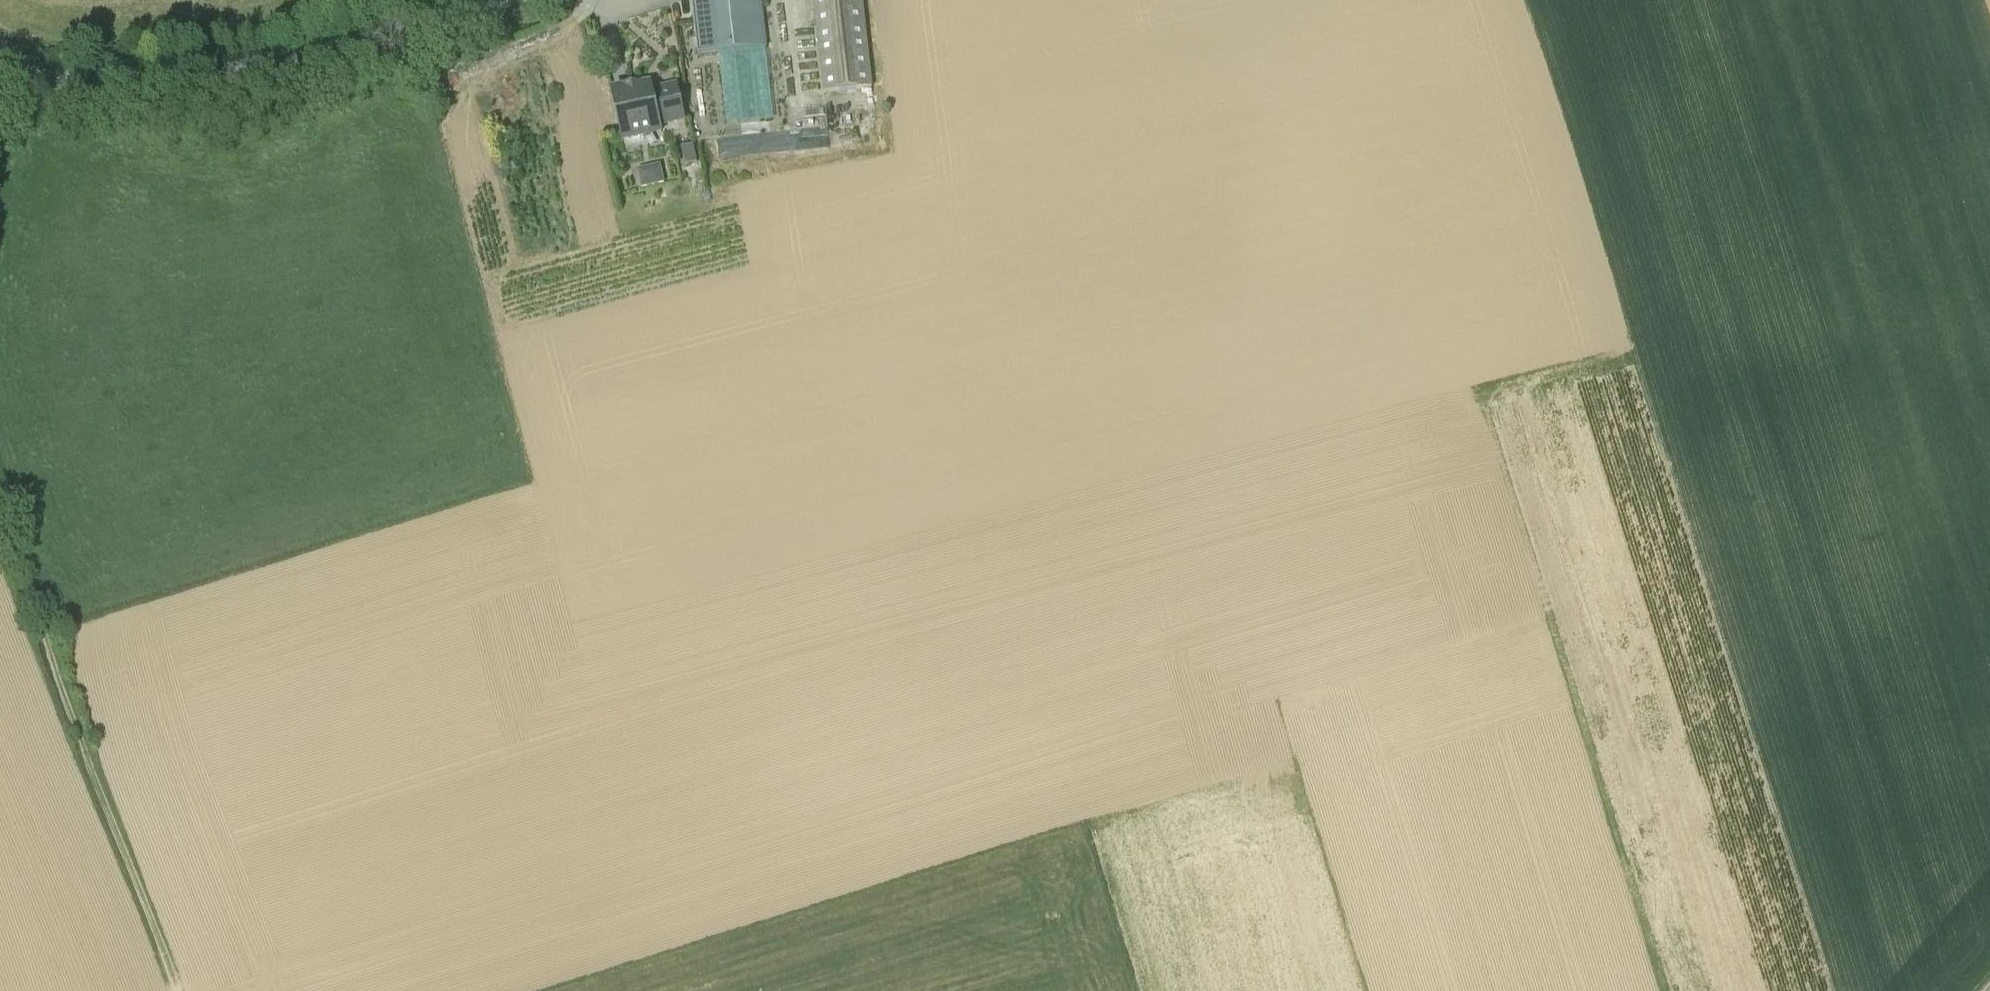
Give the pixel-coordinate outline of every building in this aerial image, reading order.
[(767,47),(761,0),(713,0),(719,53),(767,47)] [(823,93),(872,88),(862,0),(813,0),(823,93)] [(651,84),(632,88),(613,92),(623,141),(662,132),(660,125),(678,122),(670,87),(652,91),(651,84)] [(698,163),(694,145),(682,148),(685,166),(698,163)] [(661,164),(639,169),(643,188),(665,183),(661,164)]
